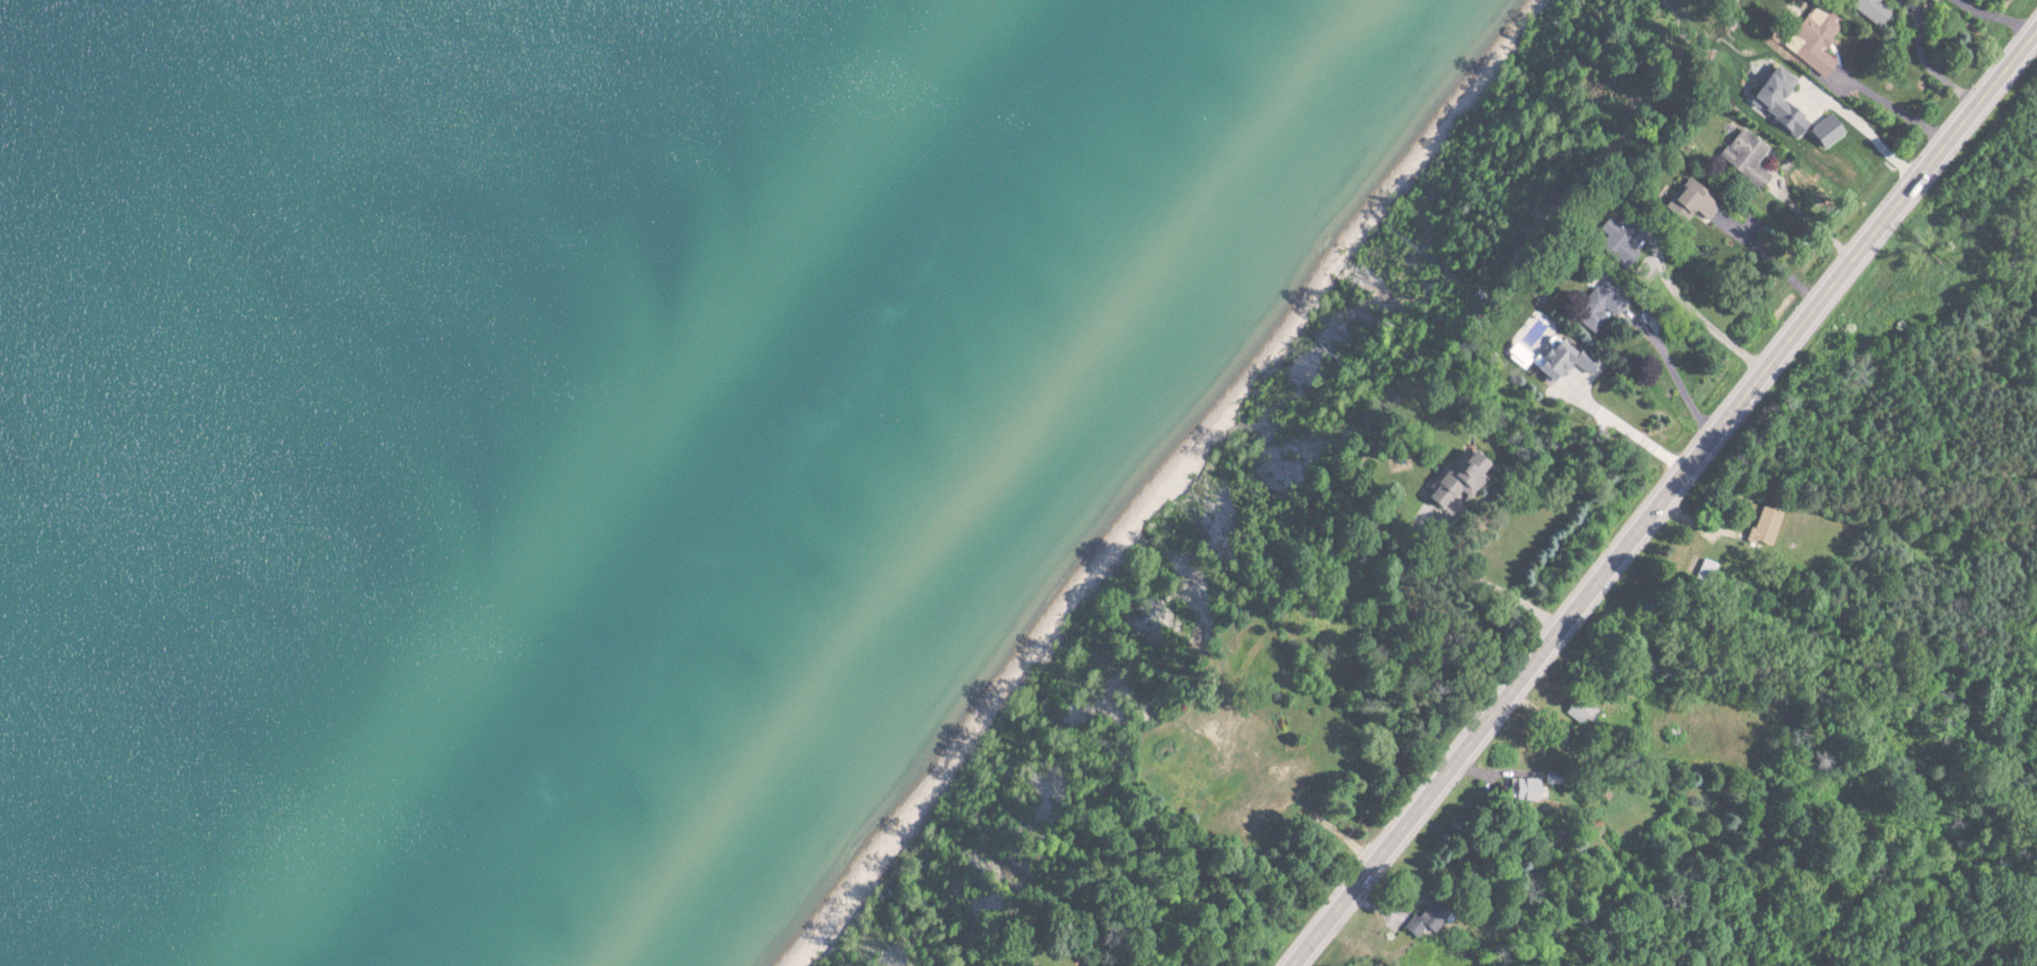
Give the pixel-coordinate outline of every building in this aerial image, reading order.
[(1877,28),(1888,14),(1876,5),(1880,0),(1853,0),(1848,5),(1877,28)] [(1782,46),(1822,78),(1835,62),(1820,50),(1839,26),(1813,6),(1782,46)] [(1744,102),(1795,135),(1805,120),(1777,102),(1792,79),(1768,63),(1744,102)] [(1819,150),(1840,135),(1826,116),(1805,131),(1819,150)] [(1766,150),(1739,127),(1715,157),(1757,191),(1769,176),(1754,164),(1766,150)] [(1680,224),(1691,211),(1704,221),(1715,207),(1695,191),(1698,188),(1685,178),(1660,208),(1680,224)] [(1593,247),(1621,270),(1635,253),(1624,245),(1632,235),(1606,213),(1593,228),(1602,236),(1593,247)] [(1570,320),(1591,332),(1603,311),(1615,318),(1624,301),(1592,282),(1570,320)] [(1566,351),(1549,339),(1528,369),(1546,382),(1566,351)] [(1523,367),(1530,354),(1507,343),(1501,356),(1523,367)] [(1591,363),(1576,349),(1566,360),(1582,374),(1591,363)] [(1478,465),(1460,450),(1421,499),(1436,511),(1451,492),(1462,500),(1480,478),(1473,472),(1478,465)] [(1743,540),(1770,548),(1779,513),(1759,508),(1753,530),(1746,528),(1743,540)] [(1693,578),(1711,586),(1720,567),(1702,559),(1693,578)] [(1577,724),(1591,703),(1576,694),(1563,715),(1577,724)] [(1537,801),(1538,779),(1508,779),(1508,800),(1537,801)] [(1424,928),(1429,934),(1440,924),(1424,906),(1401,928),(1412,939),(1424,928)]
